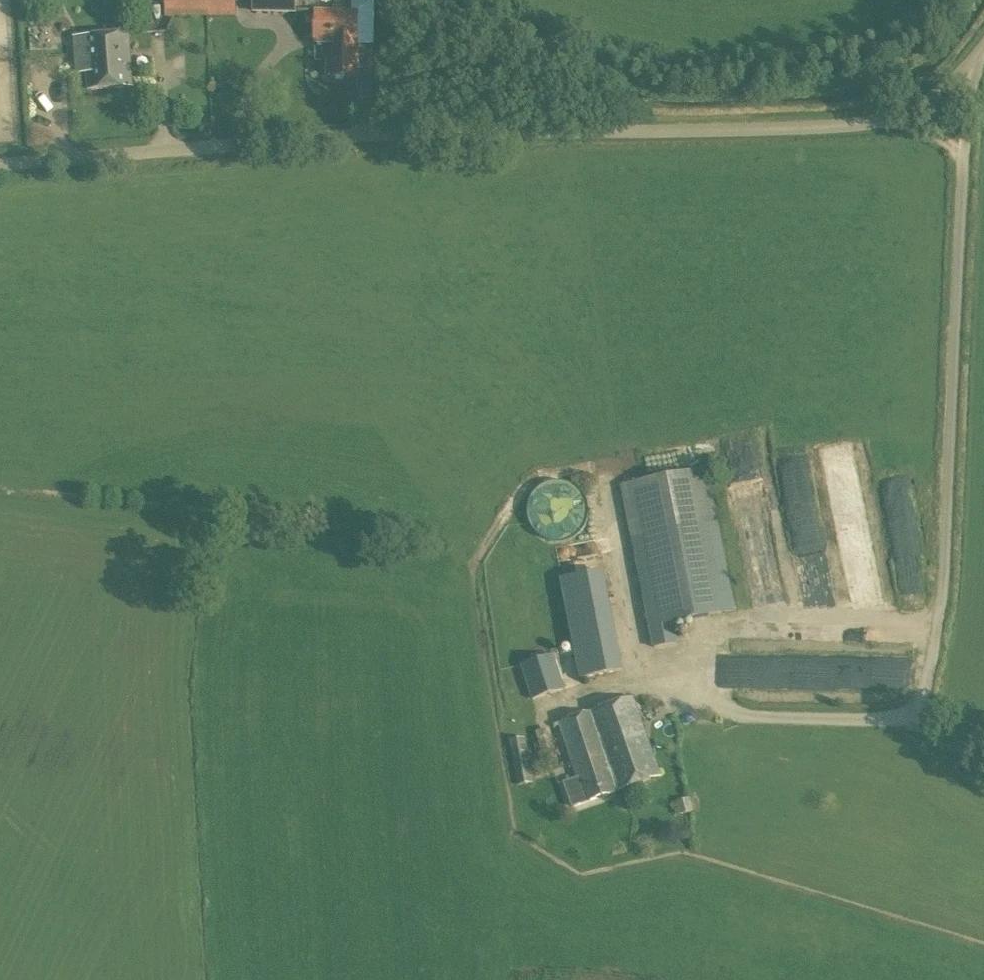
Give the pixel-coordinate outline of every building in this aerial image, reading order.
[(165,17),(236,16),(237,0),(165,0),(165,17)] [(296,0),(252,0),(252,13),(296,14),(296,0)] [(317,9),(317,41),(334,41),(333,59),(329,59),(328,72),(333,73),(333,74),(357,75),(357,42),(358,10),(317,9)] [(87,51),(74,52),(75,73),(91,72),(92,89),(110,88),(131,86),(129,63),(131,63),(129,32),(108,34),(86,36),(86,37),(87,51)] [(657,646),(677,642),(673,624),(736,610),(706,470),(622,486),(657,646)] [(580,678),(619,671),(601,573),(562,580),(580,678)] [(531,700),(565,690),(553,654),(520,664),(531,700)] [(661,775),(634,698),(560,723),(579,777),(565,782),(572,805),(661,775)] [(517,786),(533,783),(525,737),(509,740),(517,786)]
